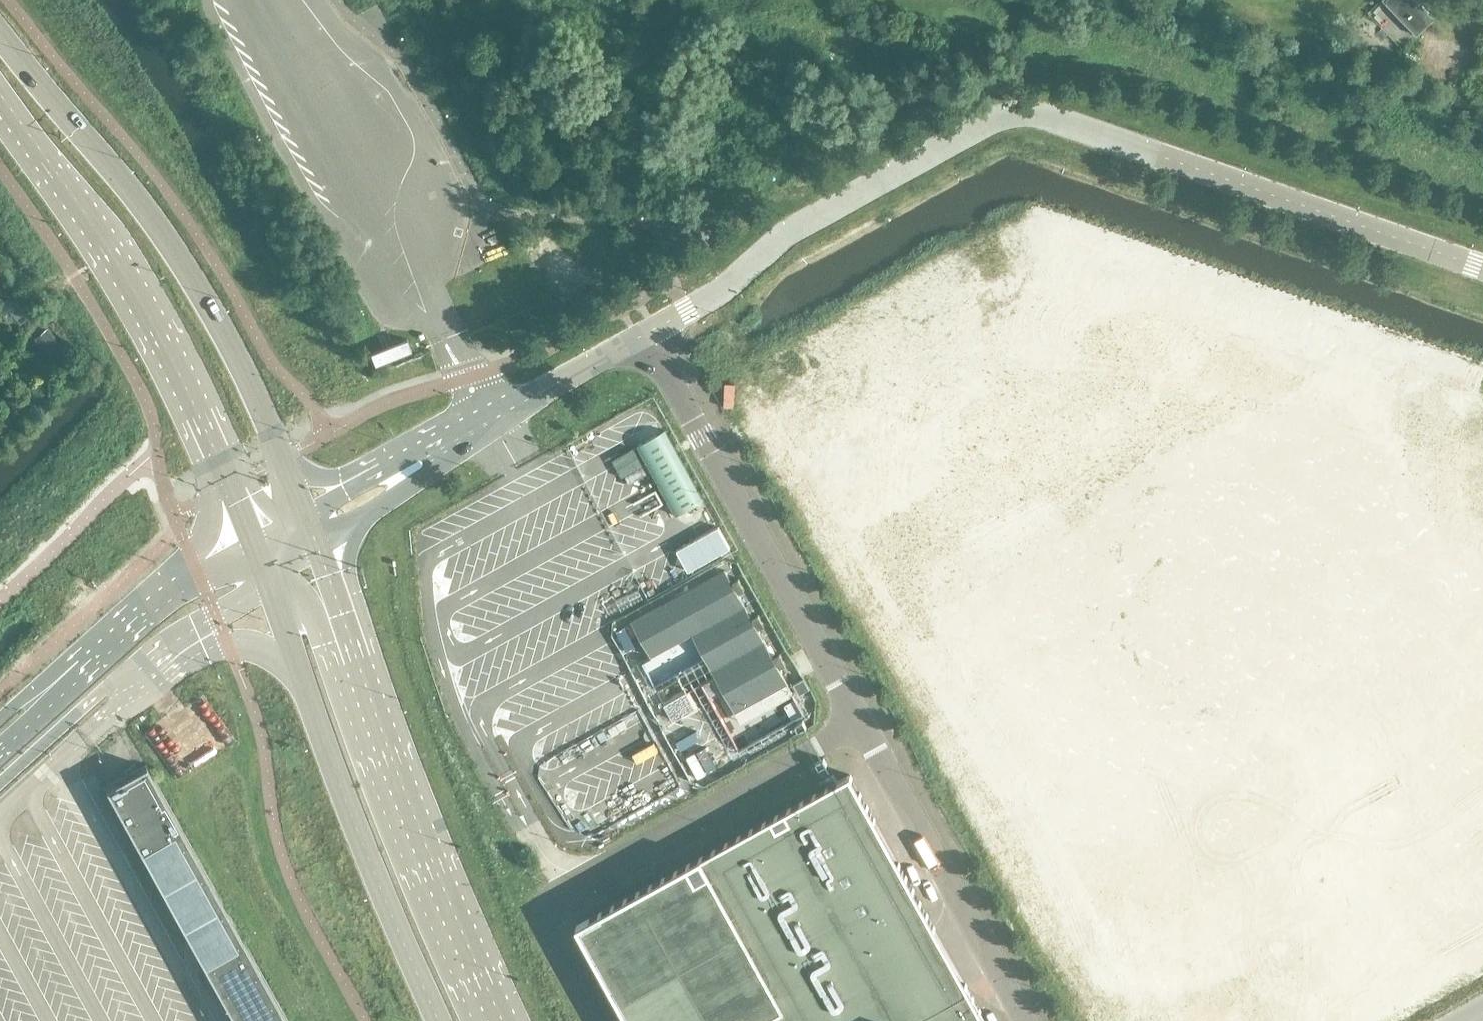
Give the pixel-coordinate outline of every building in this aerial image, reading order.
[(1417,34),(1435,17),(1419,0),(1384,0),(1417,34)] [(2,300),(20,322),(34,311),(16,289),(2,300)] [(36,314),(26,322),(32,330),(42,321),(36,314)] [(33,338),(49,358),(63,347),(47,327),(33,338)] [(377,363),(413,348),(408,336),(371,350),(377,363)] [(70,358),(63,364),(72,375),(79,369),(70,358)] [(666,429),(638,445),(676,515),(704,499),(666,429)] [(1441,434),(1438,452),(1455,454),(1457,437),(1441,434)] [(1474,447),(1466,472),(1482,477),(1482,450),(1474,447)] [(719,527),(677,550),(689,570),(730,548),(719,527)] [(725,570),(633,621),(652,655),(693,633),(736,711),(788,683),(779,668),(787,663),(781,653),(773,657),(758,629),(765,624),(759,614),(752,618),(738,593),(745,589),(739,578),(732,582),(725,570)] [(804,678),(794,683),(800,693),(810,688),(804,678)] [(687,692),(665,704),(674,720),(696,708),(687,692)] [(106,788),(114,804),(140,850),(149,867),(161,888),(170,905),(182,926),(191,943),(234,1020),(287,1020),(146,765),(108,787),(106,788)] [(850,775),(701,857),(577,925),(630,1020),(986,1020),(850,775)]
